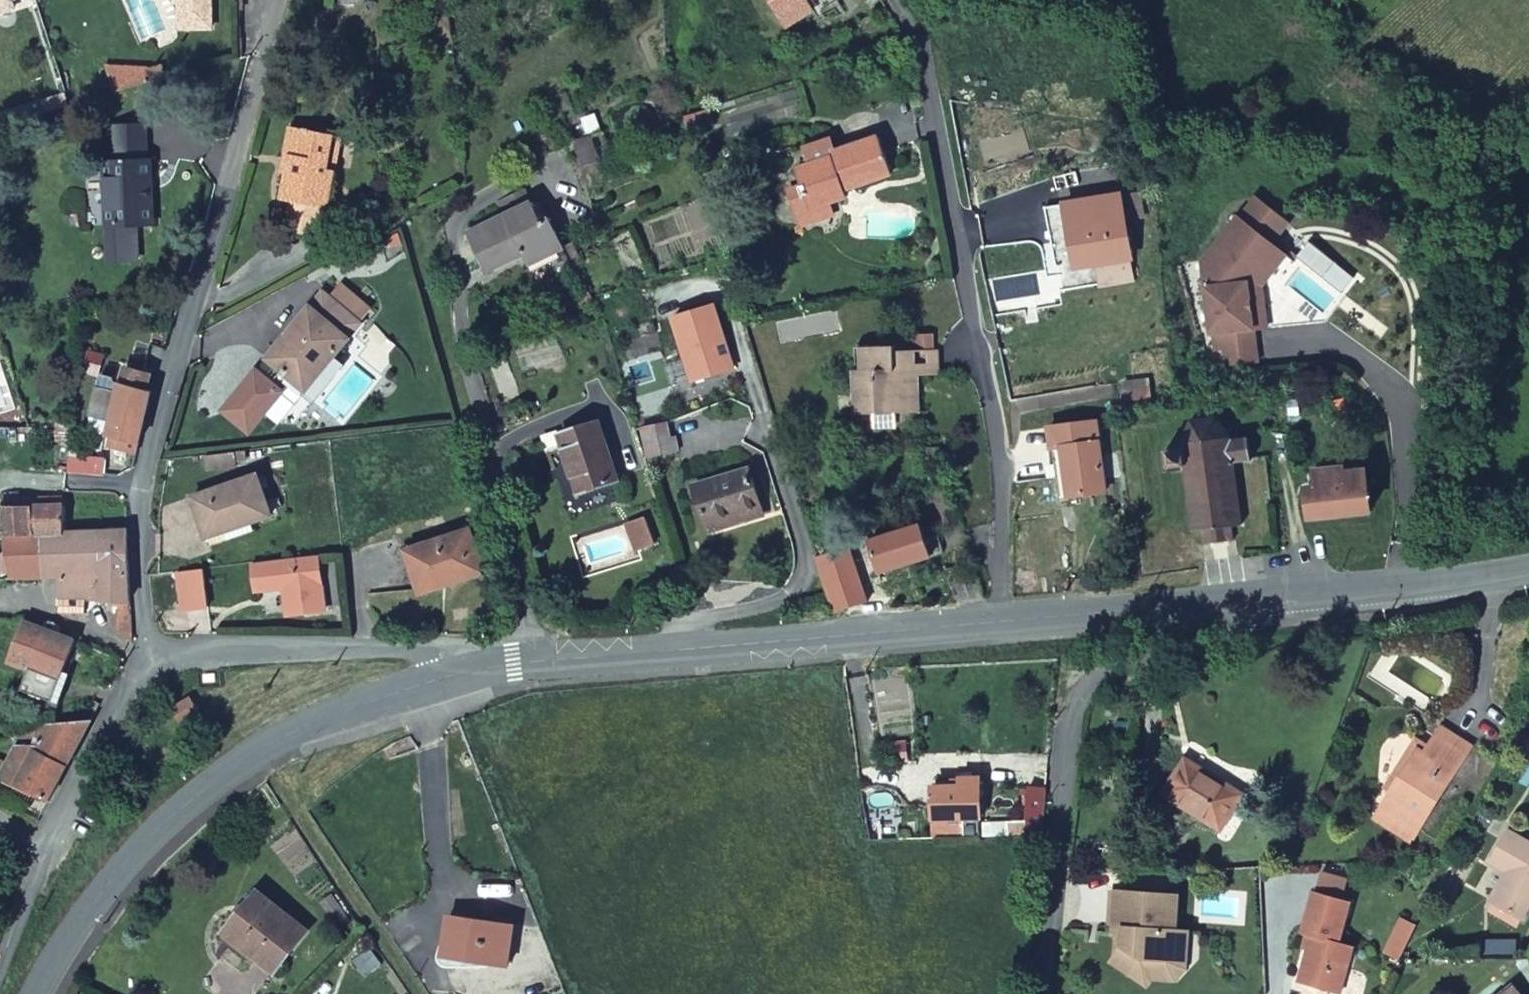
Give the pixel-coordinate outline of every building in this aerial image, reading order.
[(217,33),(215,0),(183,0),(185,36),(217,33)] [(784,26),(808,11),(812,14),(834,0),(769,0),(784,26)] [(274,201),(271,231),(308,235),(312,203),(319,205),(322,160),(314,159),(318,126),(269,120),(264,148),(274,150),(267,198),(274,201)] [(125,218),(142,217),(139,155),(132,155),(131,124),(99,126),(100,156),(93,158),(96,255),(127,253),(125,218)] [(587,130),(595,151),(611,145),(602,124),(587,130)] [(795,167),(801,183),(808,204),(827,199),(844,194),(841,187),(890,171),(877,135),(828,151),(829,156),(795,167)] [(799,223),(831,212),(827,199),(808,204),(801,183),(787,189),(799,223)] [(546,246),(568,235),(553,205),(547,208),(537,188),(471,219),(490,258),(531,239),(541,235),(546,246)] [(1056,242),(1058,255),(1125,243),(1118,196),(1062,204),(1068,240),(1056,242)] [(1050,206),(1056,242),(1068,240),(1062,204),(1050,206)] [(1261,254),(1221,227),(1187,276),(1200,347),(1203,347),(1206,363),(1215,361),(1218,377),(1249,371),(1244,339),(1236,292),(1261,254)] [(541,235),(531,239),(536,250),(546,246),(541,235)] [(1125,243),(1058,255),(1060,269),(1128,259),(1125,243)] [(1272,262),(1261,254),(1236,292),(1244,339),(1256,337),(1249,294),(1272,262)] [(268,343),(309,374),(333,338),(359,306),(318,275),(268,343)] [(711,297),(670,308),(688,372),(725,362),(721,352),(726,350),(711,297)] [(333,338),(309,374),(314,378),(340,344),(333,338)] [(869,393),(869,413),(912,412),(911,373),(936,372),(935,346),(894,347),(893,343),(859,343),(859,367),(849,367),(850,393),(869,393)] [(729,361),(726,350),(721,352),(725,362),(729,361)] [(282,375),(257,357),(228,397),(252,415),(282,375)] [(136,447),(149,389),(143,387),(147,366),(115,361),(111,384),(102,382),(88,380),(82,410),(105,415),(102,428),(104,428),(103,439),(136,447)] [(91,368),(88,380),(102,382),(104,371),(91,368)] [(1150,384),(1120,385),(1121,404),(1152,401),(1150,384)] [(850,393),(850,413),(869,413),(869,393),(850,393)] [(592,411),(552,422),(568,483),(607,472),(592,411)] [(665,429),(662,414),(635,419),(643,448),(673,442),(670,428),(665,429)] [(1191,418),(1178,446),(1163,448),(1166,467),(1182,467),(1190,531),(1200,532),(1202,542),(1232,538),(1230,527),(1242,525),(1235,456),(1249,455),(1247,434),(1234,436),(1212,416),(1191,418)] [(1090,420),(1045,425),(1048,447),(1055,448),(1061,496),(1100,493),(1090,420)] [(98,454),(63,452),(63,468),(99,469),(98,454)] [(192,483),(205,517),(233,508),(235,514),(273,501),(259,460),(192,483)] [(747,466),(696,480),(706,518),(757,505),(747,466)] [(1310,520),(1370,513),(1366,474),(1358,474),(1356,467),(1319,473),(1319,485),(1306,488),(1310,520)] [(3,530),(10,575),(43,574),(39,527),(65,526),(64,501),(0,503),(0,505),(3,530)] [(233,508),(205,517),(210,531),(237,523),(235,514),(233,508)] [(471,555),(459,512),(395,530),(406,572),(471,555)] [(861,598),(863,607),(885,600),(875,571),(941,550),(936,534),(924,536),(921,522),(919,515),(912,517),(913,525),(814,556),(828,602),(830,609),(861,598)] [(39,527),(43,574),(66,574),(64,596),(103,594),(130,598),(126,524),(79,525),(79,517),(69,517),(68,525),(65,526),(39,527)] [(645,521),(628,525),(634,551),(651,545),(645,521)] [(0,530),(0,576),(10,575),(3,530),(0,530)] [(322,593),(316,538),(250,546),(252,560),(255,559),(256,576),(281,572),(284,592),(301,591),(302,595),(322,593)] [(201,552),(180,555),(183,589),(205,588),(201,552)] [(74,638),(24,617),(6,656),(28,665),(19,685),(48,698),(74,638)] [(188,698),(171,709),(180,722),(197,711),(188,698)] [(52,798),(93,715),(39,722),(38,726),(28,752),(16,748),(11,759),(0,755),(0,777),(4,779),(52,798)] [(1420,754),(1415,751),(1378,807),(1414,831),(1464,757),(1434,736),(1420,754)] [(1239,795),(1183,759),(1161,792),(1218,828),(1239,795)] [(1502,761),(1495,776),(1519,788),(1526,773),(1502,761)] [(946,785),(924,785),(925,819),(974,818),(971,778),(947,778),(946,785)] [(1041,786),(1020,783),(1015,826),(1036,830),(1041,786)] [(1482,905),(1519,926),(1528,909),(1528,848),(1506,834),(1487,867),(1500,874),(1482,905)] [(1314,871),(1307,891),(1332,900),(1339,879),(1314,871)] [(1129,952),(1173,957),(1176,925),(1163,924),(1166,888),(1107,883),(1103,925),(1111,926),(1110,936),(1098,951),(1118,967),(1129,952)] [(1318,970),(1333,974),(1342,947),(1329,943),(1342,903),(1332,900),(1307,891),(1305,891),(1291,932),(1300,935),(1285,980),(1312,989),(1318,970)] [(256,892),(226,934),(275,972),(306,931),(256,892)] [(510,930),(454,920),(446,959),(503,970),(510,930)] [(1389,960),(1405,931),(1389,922),(1373,951),(1389,960)] [(1478,948),(1478,963),(1498,964),(1499,947),(1478,948)] [(1173,962),(1173,957),(1129,952),(1118,967),(1132,979),(1138,971),(1159,974),(1173,962)] [(1327,993),(1333,974),(1318,970),(1312,989),(1327,993)] [(1505,978),(1483,993),(1517,993),(1505,978)]
